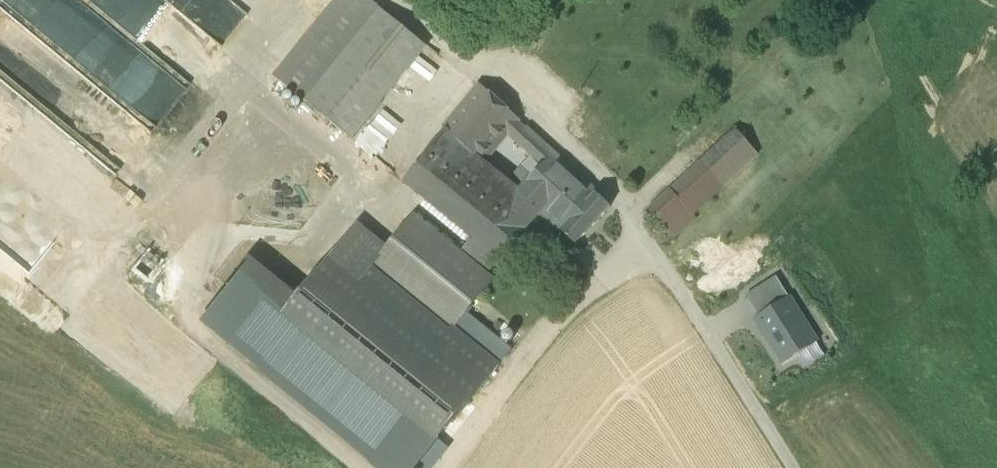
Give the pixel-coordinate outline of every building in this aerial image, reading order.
[(221,48),(248,18),(228,0),(166,0),(221,48)] [(381,10),(369,0),(337,0),(274,77),(306,102),(381,10)] [(306,102),(351,139),(427,47),(381,10),(306,102)] [(505,133),(516,121),(480,89),(464,108),(500,140),(505,133)] [(473,239),(499,260),(541,213),(542,212),(520,191),(483,161),(500,140),(464,108),(404,182),(473,239)] [(505,133),(517,144),(528,132),(516,121),(505,133)] [(670,190),(693,215),(758,154),(735,130),(670,190)] [(543,167),(520,191),(542,212),(541,213),(547,218),(582,181),(528,132),(517,144),(543,167)] [(582,181),(547,218),(576,245),(611,208),(582,181)] [(693,215),(670,190),(648,211),(674,239),(696,219),(693,215)] [(454,327),(466,313),(492,280),(486,275),(461,255),(415,217),(388,250),(374,268),(451,331),(454,327)] [(501,365),(454,327),(451,331),(374,268),(388,250),(357,225),(298,296),(281,317),(437,444),(501,365)] [(461,255),(486,275),(499,260),(473,239),(461,255)] [(150,278),(160,265),(146,255),(136,268),(150,278)] [(197,323),(376,467),(417,467),(437,444),(281,317),(298,296),(251,258),(197,323)] [(760,317),(756,319),(781,367),(822,347),(785,274),(748,293),(760,317)] [(454,327),(501,365),(512,351),(466,313),(454,327)]
